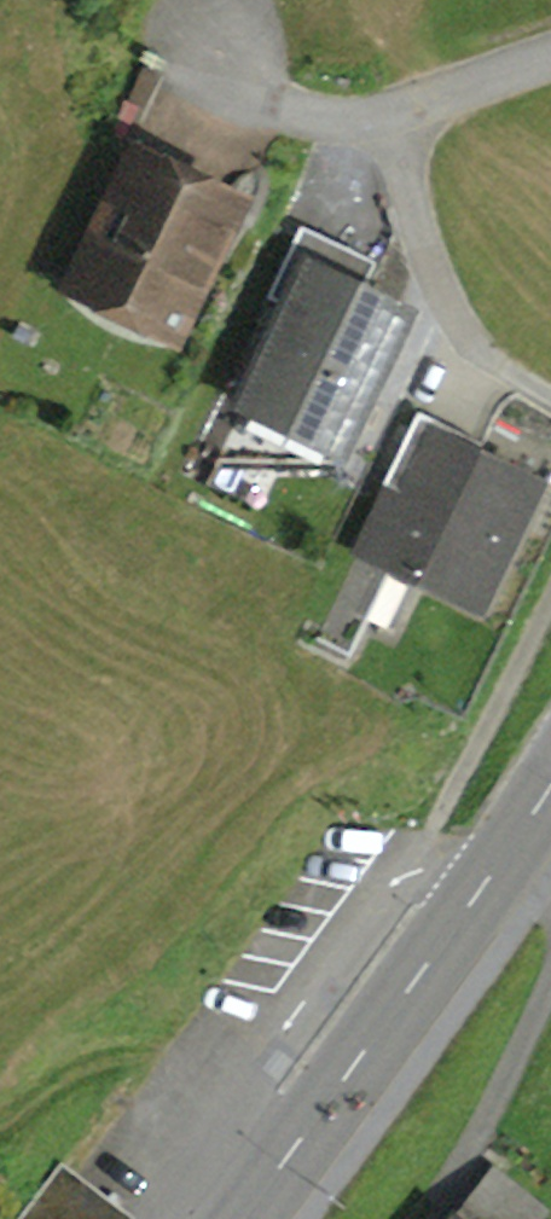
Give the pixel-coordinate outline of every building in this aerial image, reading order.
[(174,336),(240,200),(136,150),(79,270),(129,294),(137,318),(174,336)] [(334,280),(349,248),(302,225),(268,296),(289,306),(244,400),(249,402),(223,457),(333,461),(405,314),(361,293),(334,280)] [(334,280),(361,293),(376,261),(349,248),(334,280)] [(79,270),(71,286),(137,318),(129,294),(79,270)] [(384,483),(390,486),(316,639),(350,655),(393,566),(479,607),(539,482),(478,453),(495,415),(431,385),(384,483)] [(123,1215),(61,1168),(22,1218),(120,1218),(123,1215)] [(538,1217),(488,1177),(453,1218),(536,1218),(538,1217)]
